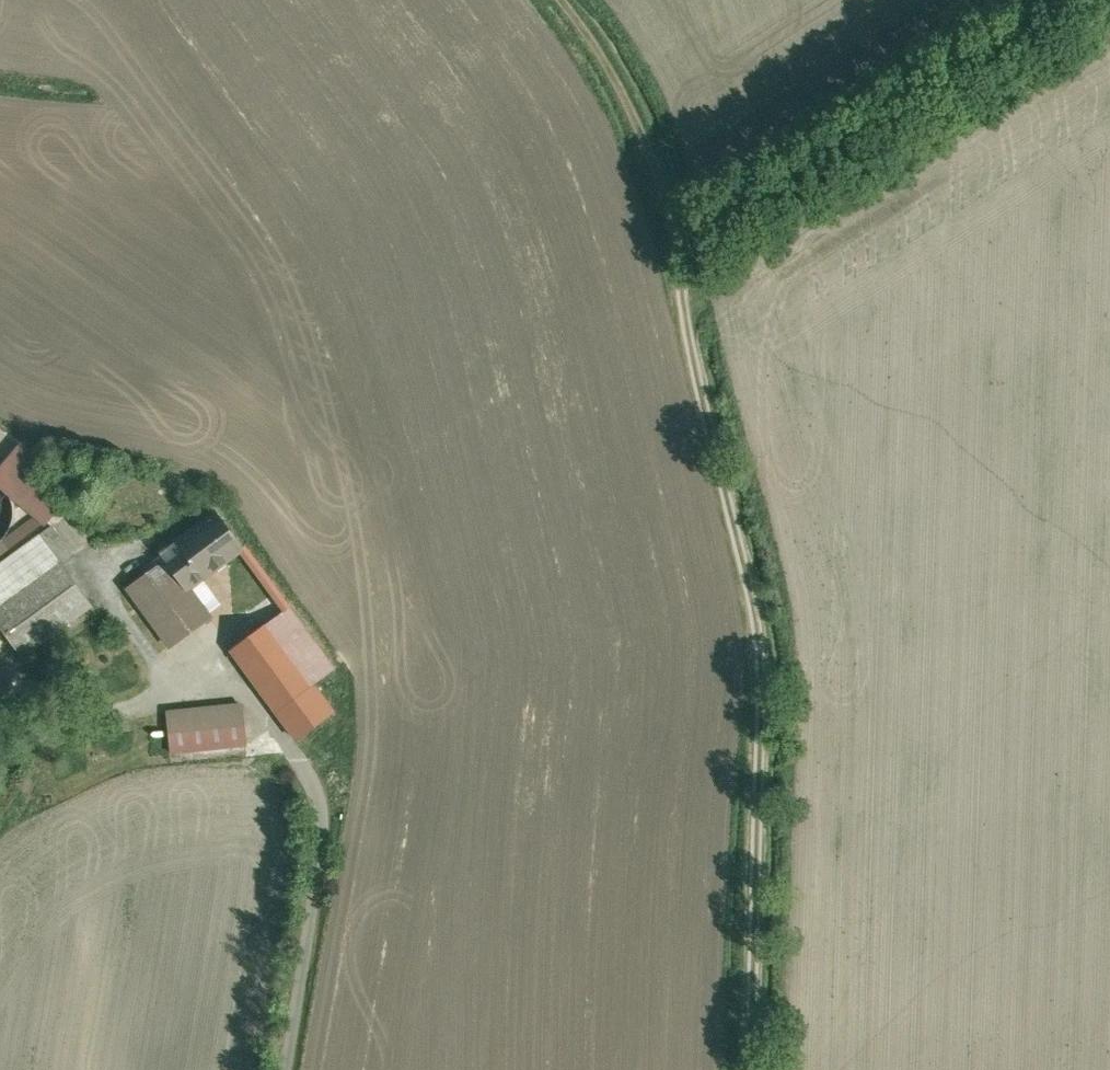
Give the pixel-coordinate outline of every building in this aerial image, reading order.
[(12,461),(0,476),(0,483),(12,492),(48,523),(64,504),(12,461)] [(12,492),(0,483),(0,541),(8,534),(14,521),(16,507),(12,492)] [(186,554),(205,580),(247,549),(217,509),(175,539),(186,554)] [(63,564),(77,554),(55,525),(0,566),(0,611),(63,564)] [(175,562),(206,605),(217,597),(205,580),(186,554),(175,562)] [(172,559),(126,592),(170,652),(216,618),(206,605),(175,562),(172,559)] [(25,660),(96,608),(63,564),(0,611),(0,627),(25,660)] [(295,610),(233,654),(275,713),(317,683),(337,669),(295,610)] [(336,711),(317,683),(275,713),(295,741),(336,711)] [(247,747),(243,704),(167,713),(170,733),(172,755),(247,747)]
